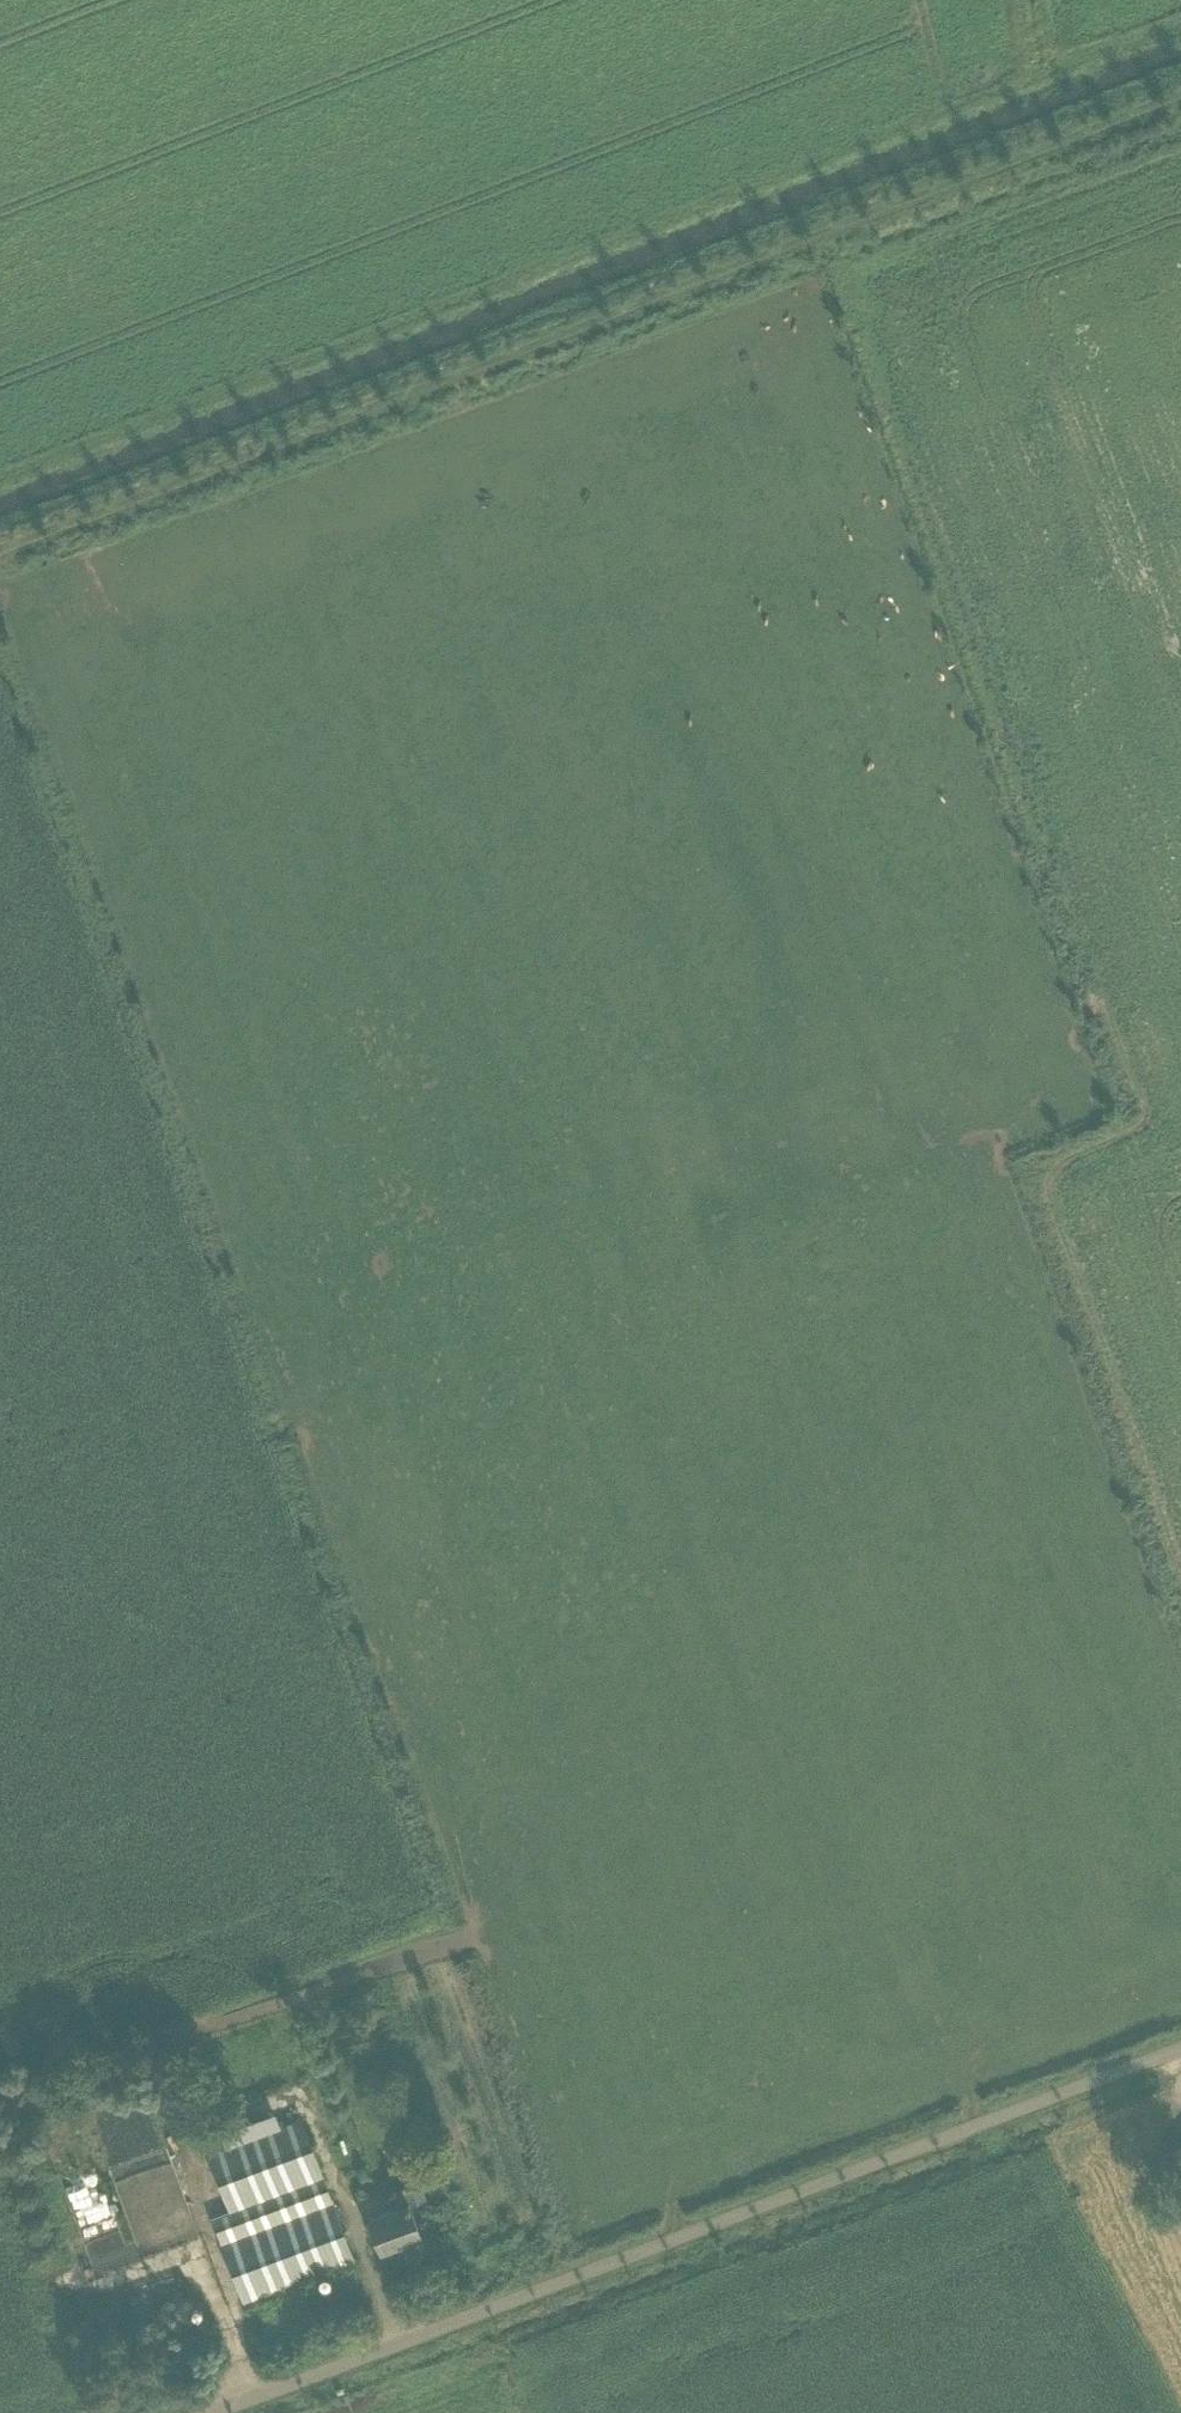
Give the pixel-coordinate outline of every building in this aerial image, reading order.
[(210,2157),(230,2210),(214,2216),(234,2278),(243,2300),(352,2259),(344,2237),(333,2206),(323,2179),(301,2122),(210,2157)] [(399,2207),(368,2219),(379,2249),(420,2234),(409,2204),(417,2200),(411,2184),(393,2191),(399,2207)]
